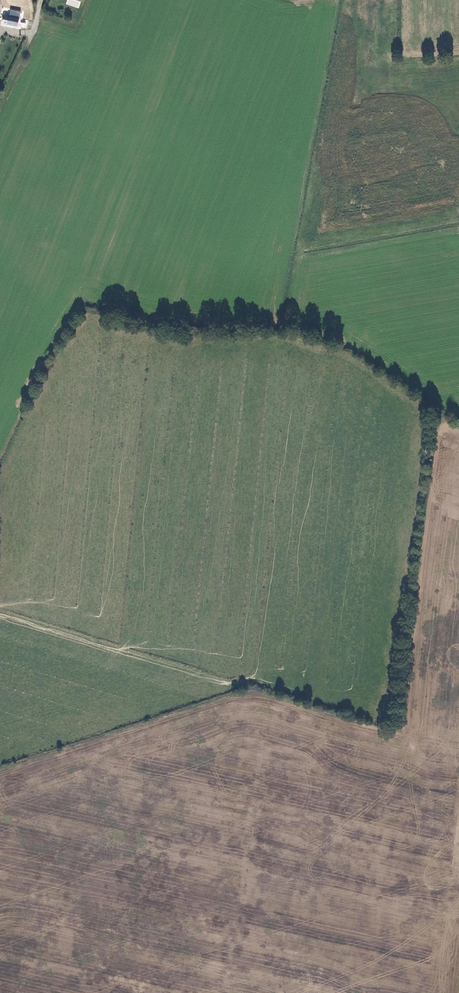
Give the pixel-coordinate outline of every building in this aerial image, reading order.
[(16,27),(16,26),(18,18),(4,15),(2,24),(16,27)]
